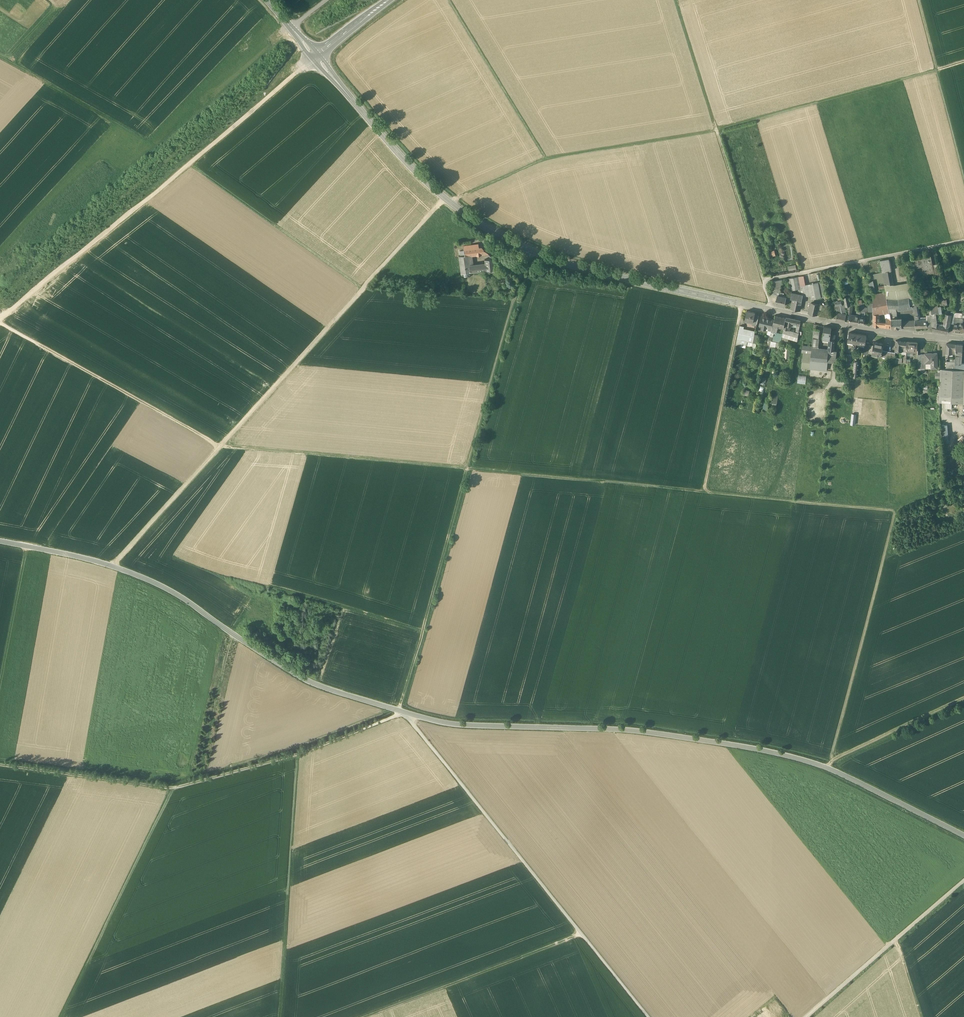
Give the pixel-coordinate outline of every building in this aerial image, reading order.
[(479,248),(464,250),(465,255),(469,255),(487,252),(482,247),(479,248)] [(465,255),(459,256),(462,273),(471,272),(470,266),(469,257),(469,255),(465,255)] [(932,265),(931,256),(914,260),(915,266),(923,264),(925,273),(934,272),(932,265)] [(493,258),(485,259),(485,264),(486,270),(495,269),(493,258)] [(880,260),(882,272),(890,271),(892,270),(889,258),(880,260)] [(474,265),(470,266),(471,272),(486,270),(485,264),(474,265)] [(938,264),(932,265),(934,272),(935,280),(941,278),(938,264)] [(884,282),(886,292),(890,312),(891,317),(895,317),(897,317),(896,311),(907,309),(906,307),(913,305),(915,305),(914,299),(911,282),(892,285),(890,271),(882,272),(884,282)] [(884,282),(882,272),(873,274),(874,278),(878,279),(878,283),(884,282)] [(789,277),(791,291),(795,290),(796,293),(801,292),(801,294),(803,295),(803,296),(810,295),(811,299),(816,298),(814,283),(805,285),(802,275),(789,277)] [(782,279),(772,280),(770,293),(778,295),(779,295),(782,279)] [(823,282),(814,283),(816,298),(826,296),(823,282)] [(886,292),(872,293),(872,303),(873,313),(873,314),(880,314),(884,312),(884,313),(890,312),(886,292)] [(779,295),(778,295),(776,304),(785,306),(787,297),(783,296),(779,295)] [(843,299),(845,307),(848,307),(852,307),(849,296),(843,297),(843,299)] [(800,310),(802,300),(794,298),(793,298),(791,308),(800,310)] [(843,299),(841,299),(841,301),(836,302),(835,302),(836,305),(835,306),(836,313),(838,313),(838,312),(847,314),(845,307),(843,299)] [(861,308),(860,311),(866,312),(873,313),(872,303),(868,303),(868,307),(864,307),(864,302),(862,303),(862,299),(858,300),(859,308),(861,308)] [(819,304),(811,303),(809,313),(817,314),(818,311),(819,304)] [(937,303),(933,304),(929,305),(929,309),(932,322),(937,324),(938,322),(937,314),(939,313),(938,306),(938,303),(937,303)] [(913,305),(906,307),(907,309),(909,321),(909,327),(916,327),(915,320),(914,314),(913,305)] [(920,320),(915,320),(916,327),(932,326),(932,322),(929,309),(926,309),(927,319),(920,320)] [(756,315),(756,313),(748,311),(746,323),(754,324),(756,315)] [(847,314),(838,312),(838,313),(836,320),(845,322),(847,314)] [(880,314),(873,314),(873,326),(882,327),(883,322),(880,322),(880,314)] [(851,315),(850,315),(850,319),(849,323),(859,324),(860,316),(851,315)] [(771,319),(762,316),(760,325),(762,326),(762,328),(766,329),(767,327),(769,328),(771,319)] [(786,318),(776,316),(775,319),(773,326),(771,331),(770,335),(773,336),(774,332),(775,332),(777,327),(776,327),(776,325),(781,326),(784,328),(786,318)] [(792,318),(787,317),(785,325),(789,326),(791,326),(792,322),(797,323),(800,324),(801,320),(798,319),(792,318)] [(955,317),(954,324),(953,331),(962,332),(963,331),(963,327),(963,323),(963,318),(955,317)] [(937,324),(932,322),(932,326),(933,330),(940,331),(941,324),(937,324)] [(755,335),(756,324),(754,324),(746,323),(745,327),(740,326),(737,346),(743,347),(743,344),(753,346),(755,335)] [(944,325),(941,324),(940,331),(948,333),(949,326),(946,325),(944,325)] [(786,340),(782,339),(781,343),(788,345),(789,339),(798,342),(798,334),(796,333),(790,331),(791,326),(789,326),(786,340)] [(832,328),(824,326),(823,339),(830,340),(831,334),(832,328)] [(783,334),(776,332),(775,332),(774,332),(773,336),(772,340),(781,342),(782,339),(783,334)] [(858,334),(849,333),(848,342),(854,343),(856,343),(858,334)] [(779,354),(781,342),(772,340),(773,336),(770,335),(767,334),(764,352),(769,353),(770,347),(777,348),(776,354),(779,354)] [(867,335),(858,334),(856,343),(856,344),(865,345),(867,335)] [(819,341),(813,340),(813,346),(811,360),(820,362),(819,368),(828,369),(829,362),(836,363),(837,351),(834,351),(829,350),(829,348),(818,347),(819,341)] [(907,342),(896,340),(895,351),(907,352),(907,349),(902,349),(903,346),(906,347),(907,342)] [(884,344),(874,342),(872,354),(882,356),(884,344)] [(917,342),(907,342),(906,347),(906,348),(907,349),(907,350),(917,351),(917,342)] [(791,347),(783,346),(783,351),(781,351),(782,354),(783,354),(783,358),(791,358),(791,347)] [(811,360),(813,346),(803,346),(802,353),(804,354),(802,368),(809,369),(811,360)] [(934,353),(932,353),(925,354),(926,363),(927,363),(927,368),(938,368),(937,353),(934,353)] [(955,362),(947,361),(946,369),(955,370),(955,363),(955,362)] [(960,370),(955,370),(946,369),(940,369),(940,396),(955,397),(956,405),(956,407),(959,407),(959,403),(963,403),(963,370),(960,370)] [(798,383),(807,384),(808,376),(798,375),(798,383)]
